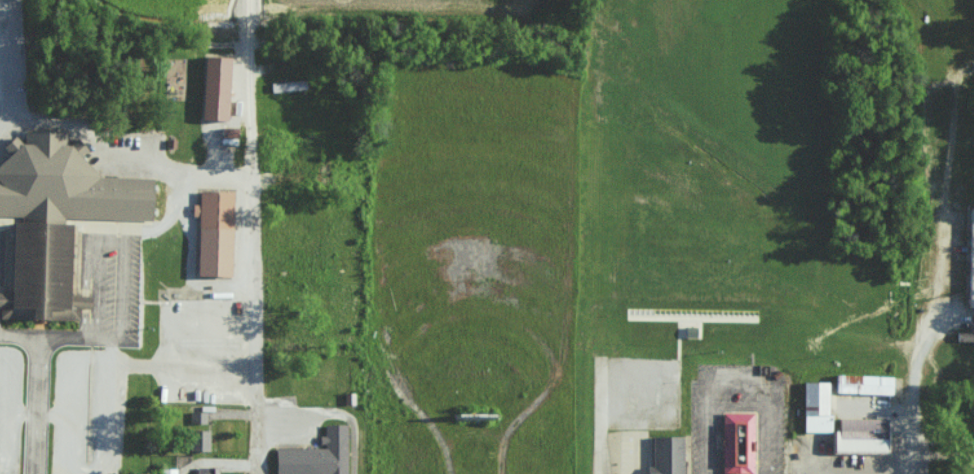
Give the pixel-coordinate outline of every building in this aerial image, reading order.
[(208,57),(232,59),(229,121),(204,120),(208,57)] [(272,91),(307,90),(306,80),(271,81),(272,91)] [(225,129),(240,129),(239,139),(225,138),(225,129)] [(81,322),(81,310),(93,310),(93,296),(81,296),(81,294),(72,294),(74,225),(64,224),(64,218),(154,221),(155,179),(101,177),(82,158),(89,151),(78,139),(70,146),(68,146),(69,133),(27,132),(26,145),(23,144),(17,137),(5,148),(12,156),(0,167),(0,216),(24,217),(24,223),(16,223),(14,292),(4,292),(4,295),(0,295),(0,306),(2,306),(2,319),(81,322)] [(169,140),(177,140),(177,149),(168,148),(169,140)] [(202,192),(235,193),(233,277),(199,276),(201,217),(194,216),(195,205),(201,206),(202,192)] [(957,341),(973,341),(973,332),(957,332),(957,341)] [(835,392),(891,394),(892,376),(836,374),(835,392)] [(829,381),(804,382),(804,431),(830,431),(829,381)] [(190,423),(206,424),(206,411),(190,411),(190,423)] [(755,452),(755,473),(725,473),(725,414),(755,414),(755,441),(757,441),(757,452),(755,452)] [(348,439),(349,473),(278,473),(278,450),(326,449),(326,444),(322,444),(322,437),(327,437),(327,426),(348,426),(348,434),(351,434),(351,439),(348,439)] [(208,451),(209,430),(190,429),(190,450),(208,451)] [(832,432),(891,432),(890,455),(832,455),(832,432)] [(685,437),(685,473),(650,473),(650,468),(655,468),(655,437),(685,437)]
